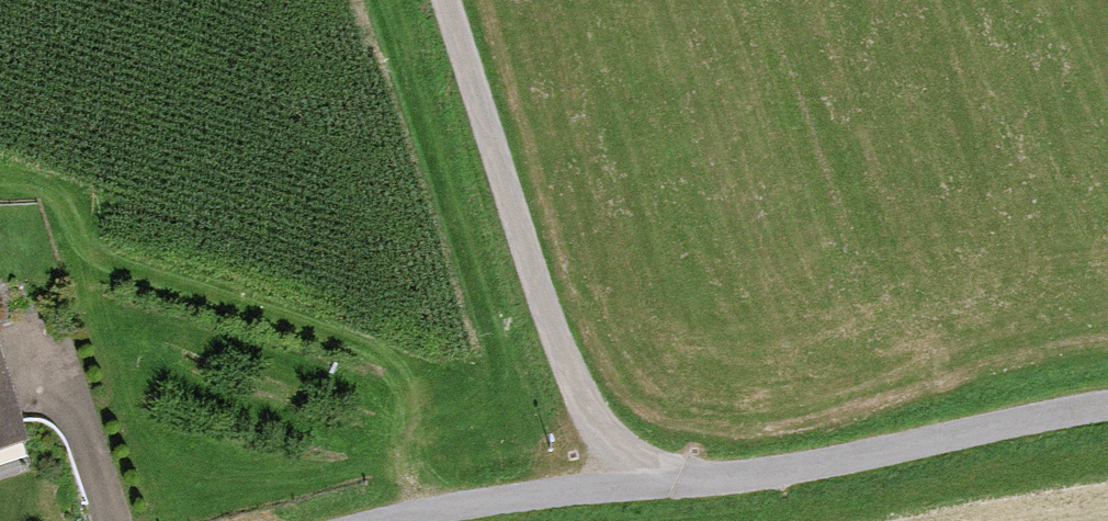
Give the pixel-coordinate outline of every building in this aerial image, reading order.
[(28,448),(0,371),(0,458),(28,448)]
